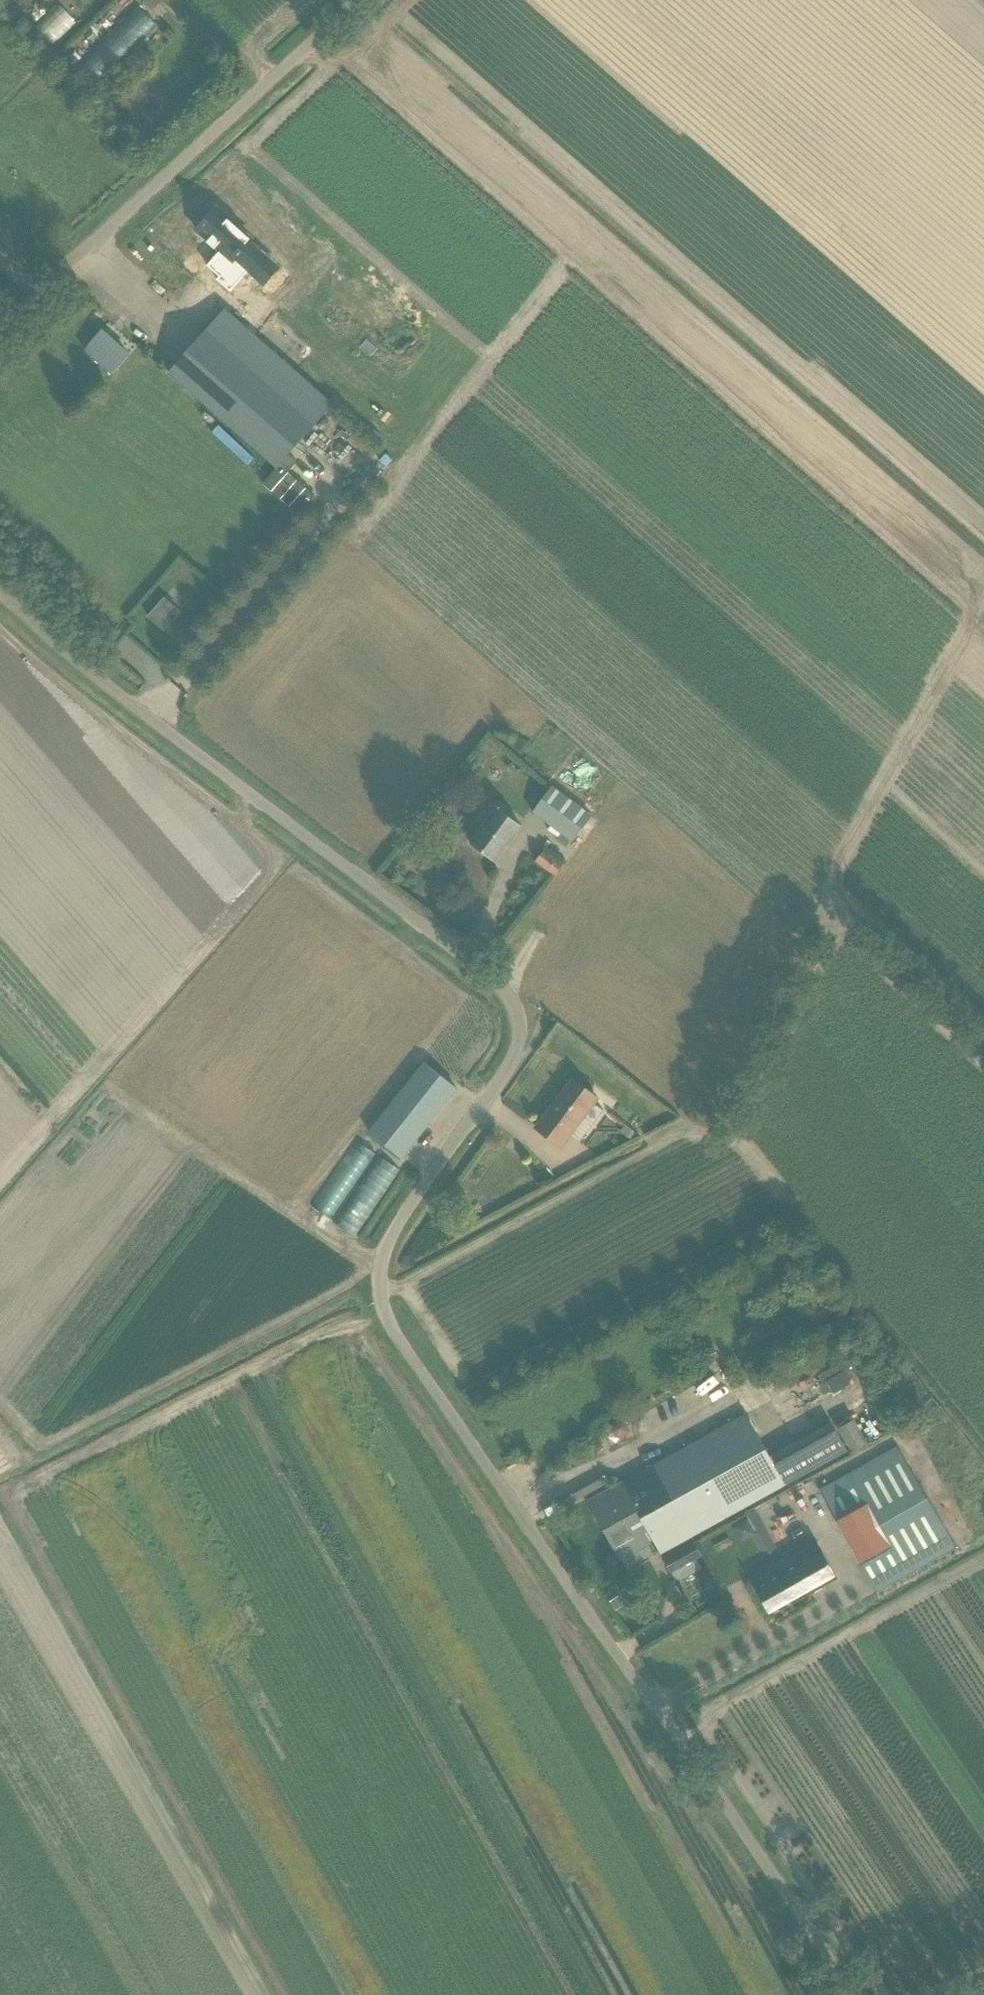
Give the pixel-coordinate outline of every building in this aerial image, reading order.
[(147,13),(81,74),(97,91),(163,29),(147,13)] [(216,215),(197,237),(220,258),(207,273),(219,284),(216,287),(229,299),(248,278),(251,281),(265,266),(249,251),(252,248),(216,215)] [(226,310),(170,373),(185,386),(278,467),(333,405),(241,323),(226,310)] [(112,374),(129,356),(100,331),(84,349),(112,374)] [(164,597),(147,616),(164,631),(181,612),(164,597)] [(532,814),(571,842),(584,823),(546,795),(532,814)] [(495,810),(482,827),(470,843),(496,862),(508,845),(520,829),(495,810)] [(554,876),(563,863),(543,850),(534,863),(554,876)] [(370,1132),(402,1157),(456,1089),(425,1063),(370,1132)] [(537,1128),(552,1141),(561,1147),(598,1099),(589,1092),(574,1080),(537,1128)] [(625,1125),(620,1131),(630,1138),(634,1132),(625,1125)] [(384,1160),(347,1228),(368,1239),(405,1171),(384,1160)] [(827,1301),(817,1306),(823,1318),(833,1312),(827,1301)] [(711,1344),(700,1350),(706,1362),(717,1356),(711,1344)] [(831,1421),(768,1455),(745,1415),(623,1482),(649,1529),(648,1529),(662,1553),(679,1544),(743,1508),(746,1512),(750,1509),(748,1505),(784,1486),(848,1451),(831,1421)] [(617,1420),(612,1426),(612,1432),(617,1436),(624,1436),(628,1431),(628,1425),(623,1420),(617,1420)] [(854,1420),(838,1429),(851,1452),(867,1443),(854,1420)] [(821,1491),(839,1524),(877,1592),(894,1582),(956,1547),(898,1447),(838,1481),(821,1491)] [(607,1491),(589,1501),(615,1548),(648,1529),(649,1529),(623,1482),(607,1491)] [(780,1574),(756,1588),(770,1615),(809,1593),(837,1577),(815,1538),(778,1559),(773,1561),(780,1574)] [(672,1572),(696,1559),(688,1545),(664,1559),(672,1572)] [(618,1597),(610,1604),(615,1611),(624,1604),(618,1597)]
